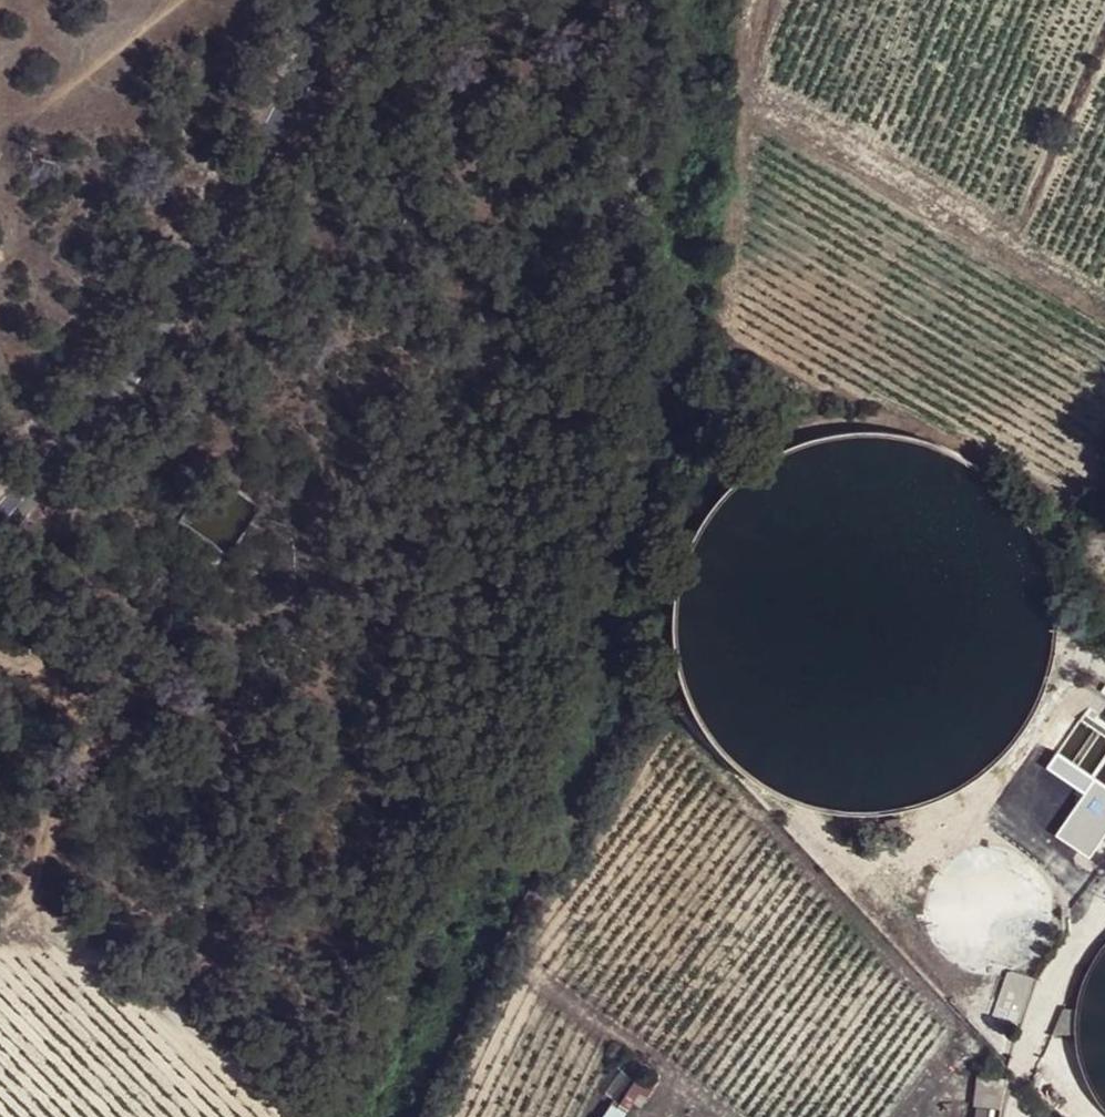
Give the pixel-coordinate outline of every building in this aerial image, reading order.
[(1069,817),(1052,805),(1040,821),(1056,833),(1069,817)] [(1104,885),(1104,878),(1098,874),(1087,890),(1097,897),(1104,885)] [(1024,1027),(1040,980),(1010,971),(995,1017),(1024,1027)] [(1080,998),(1066,1008),(1054,1034),(1078,1035),(1077,1022),(1077,1015),(1080,998)] [(620,1068),(616,1073),(628,1083),(632,1078),(620,1068)] [(622,1104),(631,1109),(635,1104),(642,1108),(660,1081),(643,1070),(622,1104)] [(1007,1080),(978,1075),(976,1092),(1003,1097),(1007,1080)] [(631,1109),(622,1104),(618,1108),(613,1105),(605,1116),(626,1116),(631,1109)]
